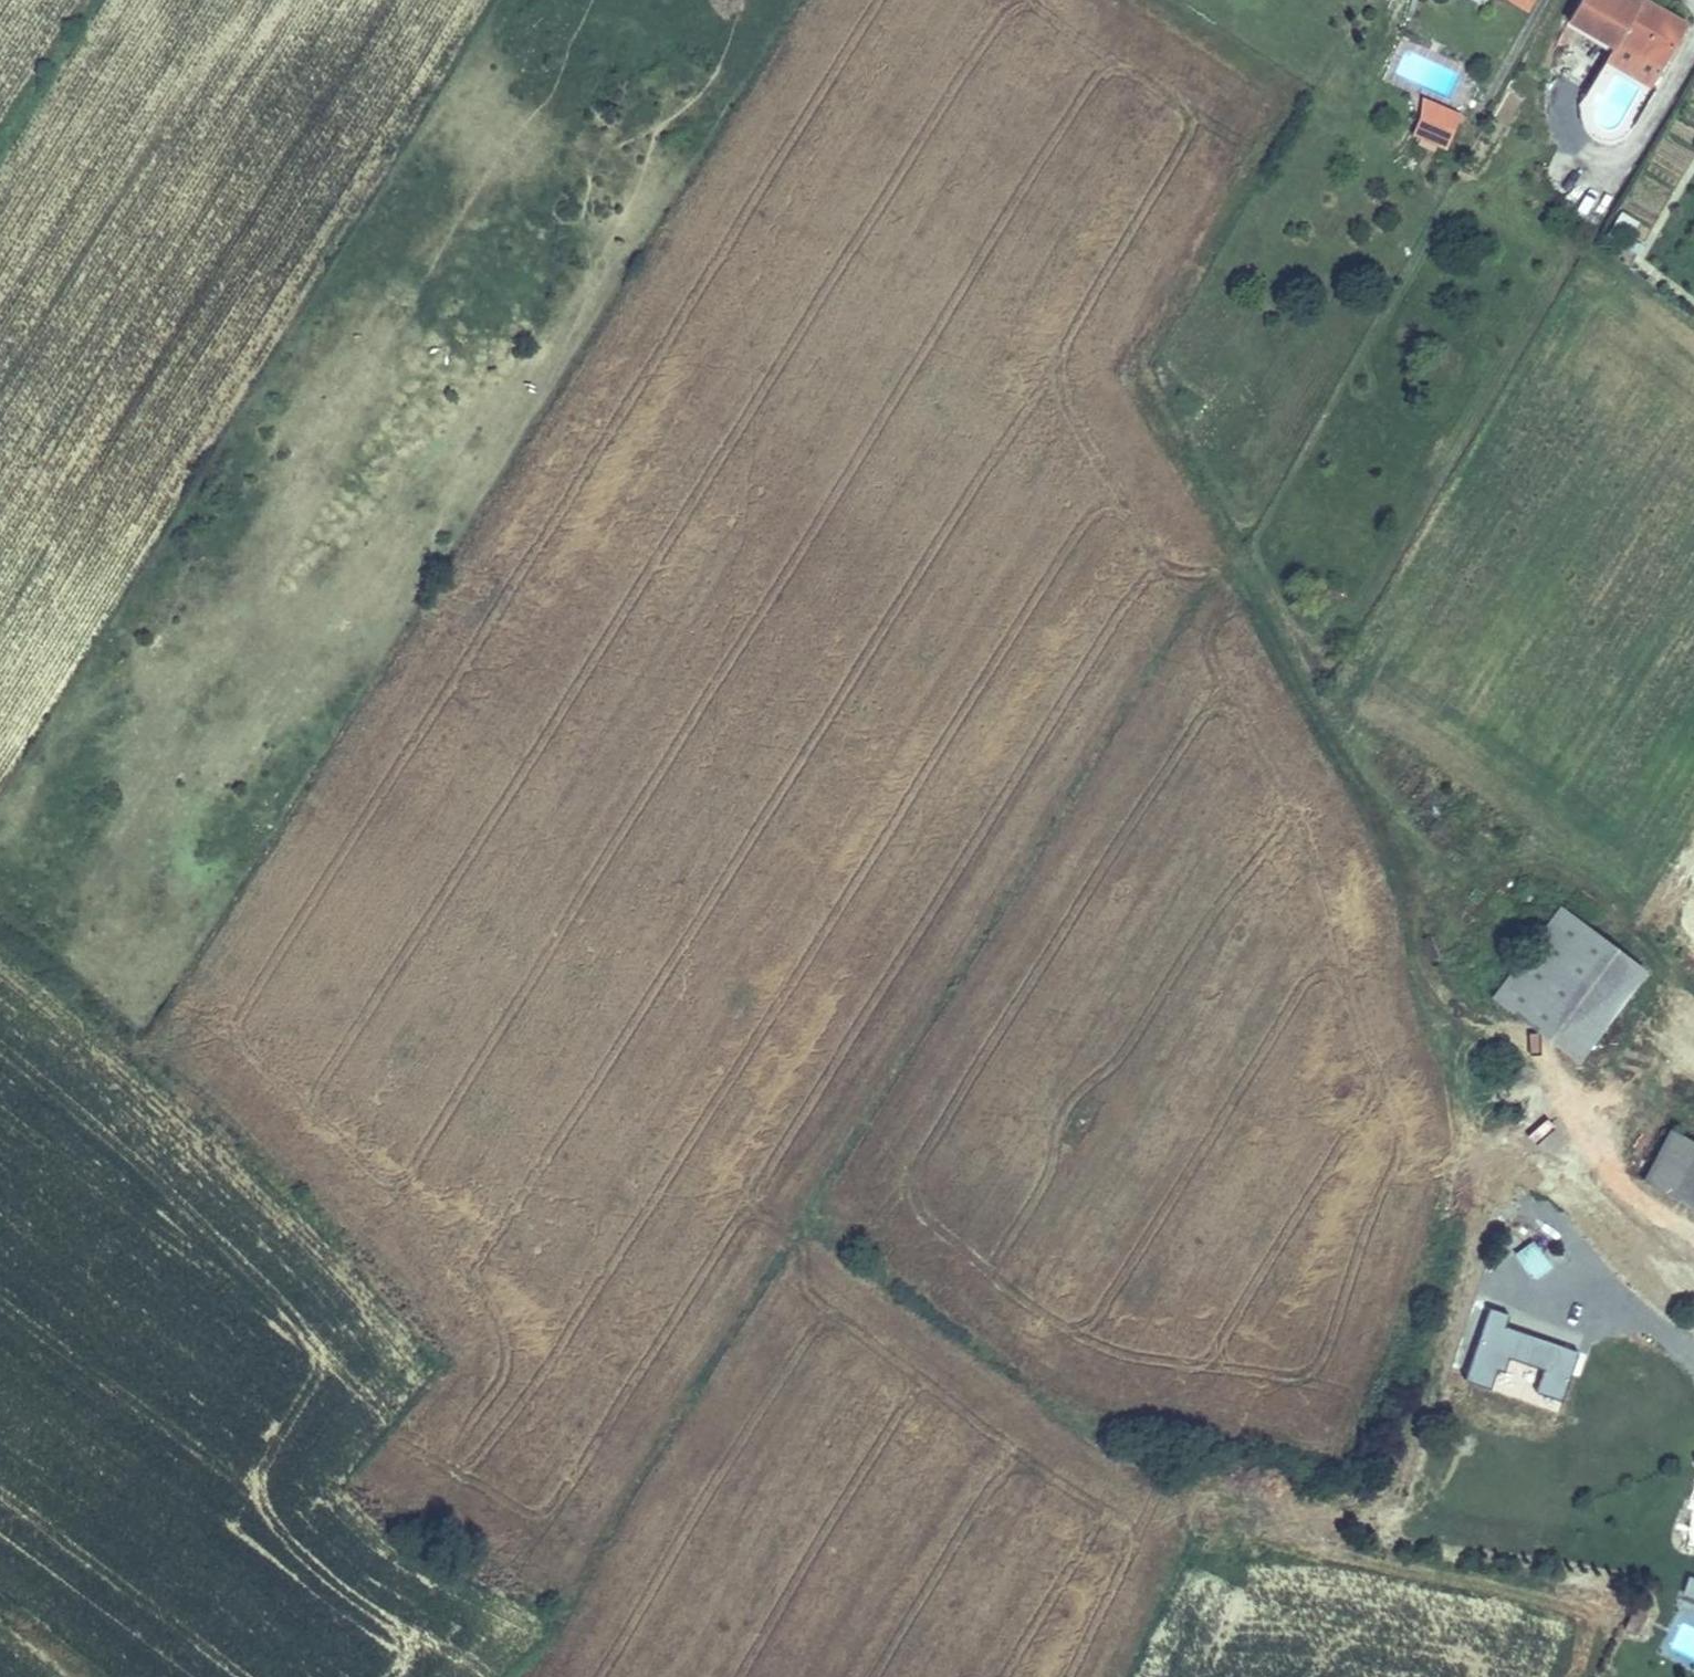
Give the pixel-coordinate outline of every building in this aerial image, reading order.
[(1663,0),(1639,0),(1637,2),(1634,0),(1578,0),(1575,5),(1618,34),(1627,25),(1669,53),(1692,20),(1663,0)] [(1619,64),(1606,54),(1584,86),(1596,96),(1619,64)] [(1417,99),(1407,114),(1443,137),(1453,120),(1417,99)] [(1619,213),(1608,235),(1626,244),(1637,222),(1619,213)] [(1559,909),(1489,1002),(1577,1068),(1647,976),(1559,909)] [(1668,1134),(1640,1186),(1693,1215),(1693,1147),(1668,1134)] [(1520,1258),(1531,1281),(1549,1272),(1537,1249),(1520,1258)] [(1693,1599),(1693,1578),(1688,1577),(1683,1596),(1693,1599)]
